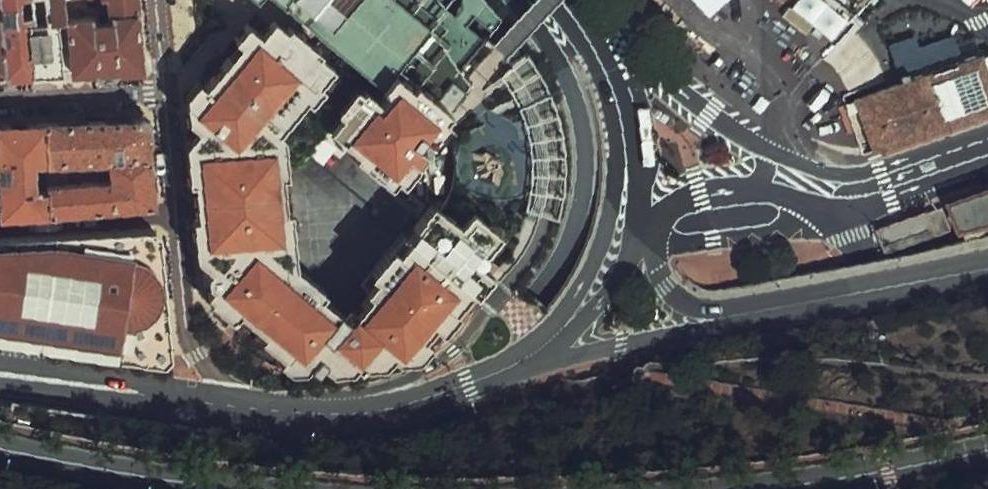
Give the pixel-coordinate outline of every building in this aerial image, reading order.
[(10,95),(151,83),(144,0),(4,0),(10,95)] [(358,56),(417,0),(280,0),(358,56)] [(858,17),(839,0),(774,0),(773,1),(831,49),(858,17)] [(505,255),(438,210),(369,316),(305,262),(295,129),(349,76),(281,19),(201,93),(202,107),(215,297),(243,324),(293,373),(416,359),(505,255)] [(869,88),(884,140),(987,110),(987,58),(987,53),(869,88)] [(381,86),(345,130),(410,182),(413,178),(421,184),(447,151),(438,144),(443,137),(455,146),(473,124),(466,118),(472,111),(435,82),(433,85),(414,70),(399,89),(404,92),(398,99),(381,86)] [(160,210),(154,115),(0,124),(0,219),(160,210)] [(875,227),(886,259),(963,232),(965,240),(987,234),(987,188),(875,227)] [(165,368),(173,360),(163,235),(156,227),(0,238),(0,341),(165,368)]
